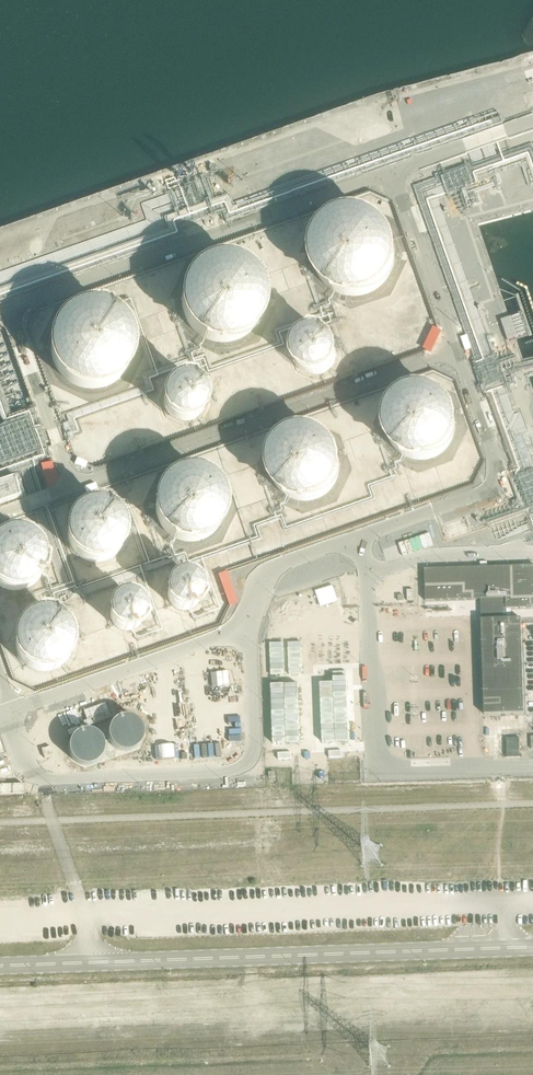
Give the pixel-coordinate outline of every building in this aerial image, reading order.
[(346,293),(354,295),(362,294),(371,292),(378,288),(384,282),(389,275),(393,268),(394,259),(394,251),(393,243),(389,235),(384,229),(378,223),(371,219),(363,217),(355,216),(347,217),(340,220),(333,224),(326,229),(322,235),(318,243),(316,251),(316,259),(318,267),(321,274),(326,281),(331,286),(338,291),(346,293)] [(214,342),(222,343),(231,342),(239,340),(246,336),(253,330),(258,324),(261,316),(263,308),(263,299),(261,291),(257,284),(253,277),(246,272),(239,268),(232,265),(224,265),(216,265),(208,268),(201,272),(195,277),(190,284),(187,291),(185,299),(185,307),(186,315),(189,323),(194,329),(200,335),(207,339),(214,342)] [(79,388),(87,390),(95,389),(103,387),(110,383),(117,377),(122,370),(125,363),(127,355),(127,346),(125,338),(122,330),(117,324),(111,318),(104,315),(96,312),(88,311),(80,312),(72,315),(65,319),(59,324),(54,330),(51,338),(49,346),(49,354),(50,362),(54,369),(58,376),(64,382),(71,386),(79,388)] [(309,379),(314,380),(319,380),(325,378),(329,375),(334,372),(337,367),(339,363),(340,357),(340,352),(339,346),(337,341),(334,337),(330,334),(325,331),(320,330),(315,329),(310,330),(305,331),(300,334),(296,337),(293,342),(291,346),(290,351),(289,357),(290,362),(293,367),(296,371),(299,375),(304,377),(309,379)] [(179,427),(185,428),(190,427),(195,426),(200,423),(204,419),(208,415),(210,410),(211,405),(211,399),(210,394),(207,389),(204,385),(200,381),(196,379),(191,377),(186,377),(180,377),(175,379),(171,382),(167,385),(164,389),(161,394),(160,399),(160,404),(161,410),(163,414),(166,419),(170,422),(175,425),(179,427)] [(414,465),(422,466),(430,465),(438,463),(446,459),(452,453),(457,447),(461,439),(462,431),(462,422),(460,414),(457,407),(452,400),(446,395),(439,391),(431,388),(423,388),(415,388),(407,391),(400,395),(394,400),(389,407),(386,414),(384,422),(384,430),(386,438),(389,446),(393,452),(399,458),(406,462),(414,465)] [(344,428),(356,458),(366,454),(376,451),(365,423),(359,425),(356,417),(357,417),(356,413),(346,417),(350,425),(344,428)] [(298,506),(306,507),(314,507),(322,504),(330,500),(336,495),(341,488),(344,480),(346,472),(346,464),(344,455),(341,448),(336,441),(330,436),(323,432),(315,430),(307,429),(299,430),(291,432),(284,436),(278,442),(273,448),(270,455),(268,463),(268,471),(270,479),(273,487),(277,493),(283,499),(290,503),(298,506)] [(235,508),(269,498),(260,468),(256,469),(251,453),(248,454),(246,447),(236,450),(234,444),(218,448),(235,508)] [(474,457),(469,467),(470,467),(467,474),(473,477),(482,461),(474,457)] [(183,548),(191,549),(199,549),(208,546),(215,542),(221,537),(226,530),(230,522),(232,514),(231,506),(230,497),(226,490),(221,483),(215,478),(208,474),(200,472),(192,471),(184,472),(177,474),(170,478),(164,484),(159,490),(155,497),(153,505),(153,513),(155,521),(158,529),(163,535),(168,541),(175,545),(183,548)] [(0,490),(0,502),(21,495),(17,484),(0,490)] [(481,505),(488,528),(532,514),(532,489),(481,505)] [(90,560),(95,561),(101,560),(106,559),(111,556),(115,552),(118,548),(120,543),(121,538),(121,532),(120,527),(118,522),(115,518),(111,514),(106,512),(101,510),(96,510),(91,510),(86,512),(81,514),(77,518),(74,522),(72,527),(71,532),(71,537),(72,542),(74,547),(77,552),(80,555),(85,558),(90,560)] [(14,590),(19,589),(24,588),(29,585),(33,582),(37,577),(39,572),(40,567),(40,561),(39,556),(37,551),(33,547),(29,544),(25,541),(20,539),(15,539),(9,539),(4,541),(0,544),(0,585),(4,587),(9,589),(14,590)] [(524,713),(521,618),(506,619),(506,609),(532,608),(532,565),(424,569),(425,601),(484,599),(484,604),(482,604),(482,610),(484,609),(484,620),(481,620),(484,715),(524,713)] [(323,572),(325,578),(338,575),(336,569),(323,572)] [(179,615),(184,616),(189,615),(193,614),(198,612),(201,608),(204,605),(206,600),(207,596),(207,591),(206,586),(204,582),(201,578),(198,575),(194,573),(189,571),(185,571),(180,571),(176,573),(172,575),(168,578),(165,582),(163,586),(162,591),(162,595),(163,600),(165,604),(168,608),(171,611),(175,613),(179,615)] [(338,590),(360,585),(358,576),(336,581),(338,590)] [(330,587),(279,600),(285,626),(337,613),(330,587)] [(121,636),(126,636),(131,636),(135,635),(140,632),(143,629),(146,625),(148,621),(149,616),(149,611),(148,607),(146,602),(143,599),(140,596),(136,593),(131,592),(127,591),(122,592),(118,593),(114,596),(110,599),(107,602),(105,607),(104,611),(104,616),(105,620),(107,625),(110,628),(113,632),(117,634),(121,636)] [(408,603),(381,604),(381,617),(409,616),(408,603)] [(38,672),(43,672),(48,672),(54,670),(58,668),(63,664),(66,660),(68,655),(69,650),(69,644),(68,639),(66,634),(63,630),(59,626),(54,624),(49,622),(44,622),(39,622),(34,624),(29,626),(25,630),(22,634),(20,639),(19,644),(18,649),(19,654),(21,659),(24,664),(28,667),(33,670),(38,672)] [(339,680),(339,648),(274,648),(274,680),(339,680)] [(343,704),(279,704),(279,736),(343,736),(343,704)] [(521,756),(521,737),(526,737),(526,724),(487,724),(487,738),(493,738),(493,751),(507,750),(507,756),(521,756)]
